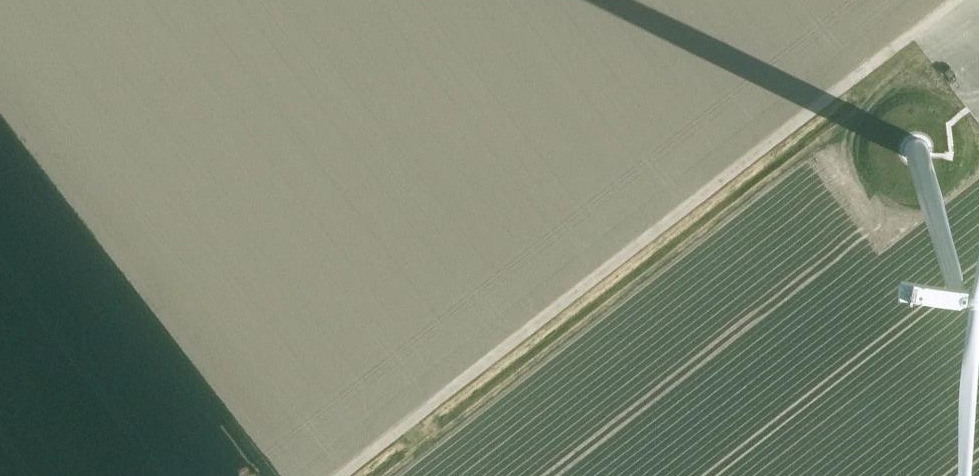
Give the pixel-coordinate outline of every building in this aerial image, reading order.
[(928,151),(928,149),(928,147),(927,145),(927,143),(926,142),(925,140),(923,139),(921,138),(920,137),(918,137),(916,137),(914,137),(912,137),(911,138),(909,139),(907,140),(906,142),(905,143),(905,145),(904,147),(904,149),(904,151),(905,152),(905,154),(906,156),(907,157),(909,158),(911,159),(912,160),(914,161),(916,161),(918,161),(920,160),(921,159),(923,158),(925,157),(926,156),(927,154),(927,152),(928,151)]
